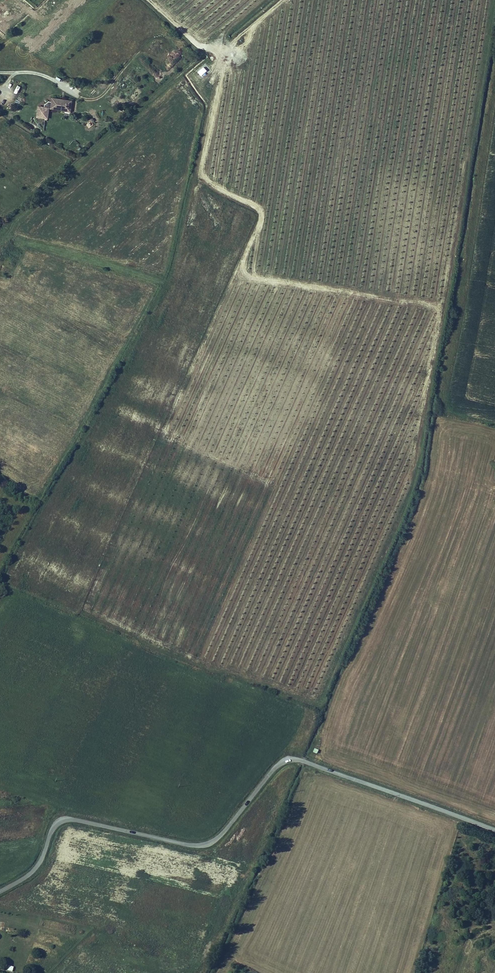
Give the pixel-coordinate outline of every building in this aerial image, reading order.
[(64,107),(69,107),(70,99),(52,97),(50,107),(64,109),(64,107)] [(38,106),(36,116),(47,117),(48,107),(38,106)]
